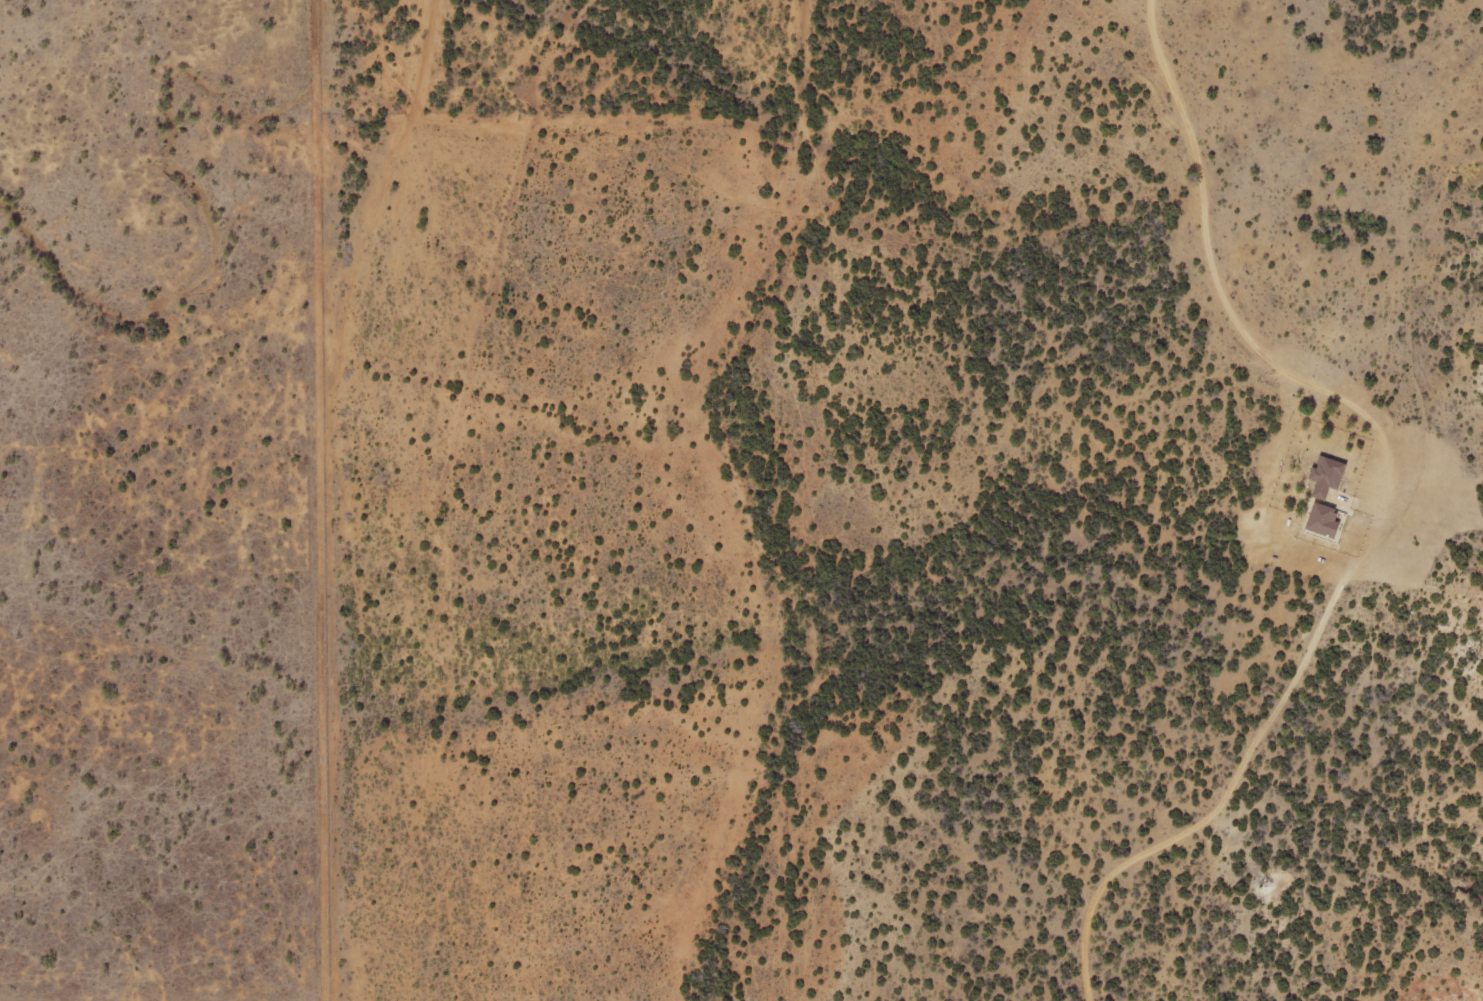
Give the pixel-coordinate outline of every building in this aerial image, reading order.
[(1326,500),(1329,488),(1337,490),(1344,463),(1319,457),(1317,468),(1311,467),(1308,479),(1316,481),(1312,497),(1326,500)]
